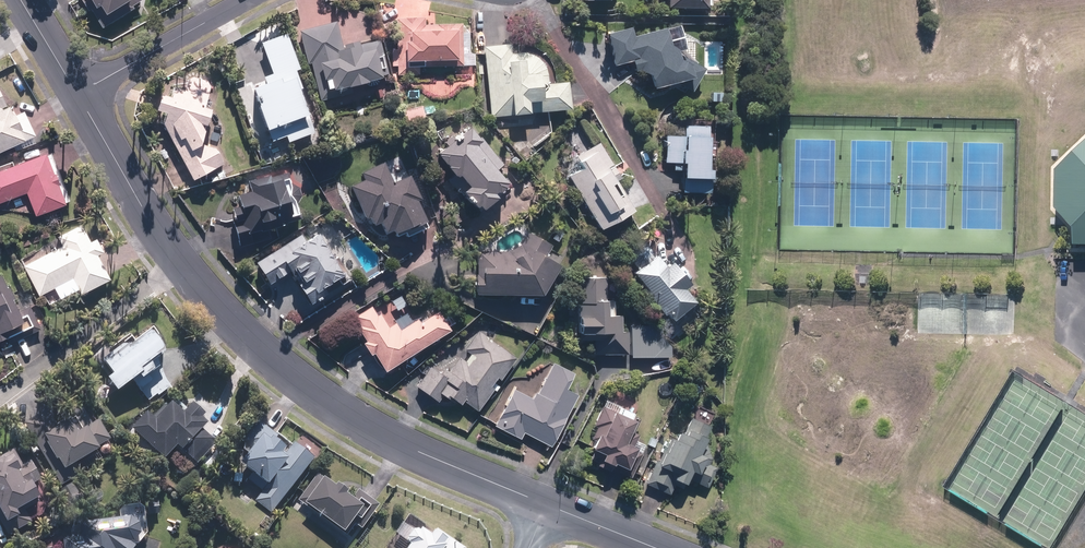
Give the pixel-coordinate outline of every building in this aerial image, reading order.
[(144,0),(82,0),(86,8),(90,6),(103,29),(136,10),(134,6),(144,1),(144,0)] [(708,9),(708,0),(669,0),(669,8),(708,9)] [(420,74),(420,66),(449,66),(449,74),(461,74),(476,73),(476,52),(470,52),(470,33),(463,33),(463,23),(426,24),(426,18),(398,18),(399,48),(392,48),(393,67),(399,67),(399,74),(420,74)] [(336,91),(391,76),(381,37),(361,43),(359,39),(343,43),(337,20),(301,31),(320,99),(337,94),(336,91)] [(692,77),(697,65),(695,60),(684,48),(678,24),(634,35),(633,30),(608,36),(615,64),(633,60),(636,71),(650,77),(652,87),(692,77)] [(301,70),(288,32),(263,40),(274,72),(263,76),(265,82),(254,86),(273,140),(286,135),(289,142),(318,132),(297,71),(301,70)] [(514,44),(484,46),(491,117),(570,109),(567,80),(555,81),(555,80),(555,78),(555,76),(554,75),(554,73),(553,72),(552,70),(552,69),(551,67),(550,66),(549,64),(548,63),(547,62),(546,61),(545,59),(544,58),(542,57),(541,56),(540,55),(538,55),(537,54),(535,53),(534,53),(532,52),(531,52),(529,51),(527,51),(526,51),(524,51),(523,51),(521,51),(519,51),(518,51),(516,51),(514,52),(514,44)] [(36,136),(22,104),(11,109),(0,84),(0,152),(15,145),(17,150),(35,143),(32,137),(36,136)] [(203,142),(213,107),(161,92),(156,109),(166,112),(165,125),(194,180),(226,163),(217,146),(203,142)] [(715,156),(715,140),(709,140),(710,124),(685,123),(685,135),(666,135),(665,162),(674,163),(673,170),(683,171),(682,192),(711,193),(712,167),(708,167),(708,156),(715,156)] [(462,189),(481,210),(497,196),(494,192),(507,180),(496,168),(503,162),(470,127),(439,155),(467,185),(462,189)] [(1074,242),(1084,243),(1084,141),(1060,164),(1057,203),(1074,221),(1074,242)] [(584,167),(570,176),(603,229),(634,209),(608,167),(613,165),(599,143),(577,156),(584,167)] [(51,152),(45,154),(41,145),(20,153),(24,162),(0,171),(0,203),(26,193),(35,215),(70,202),(51,152)] [(365,221),(370,219),(372,225),(382,222),(386,234),(431,218),(408,154),(363,171),(366,181),(352,186),(365,221)] [(228,203),(242,246),(270,237),(267,228),(300,217),(285,174),(256,183),(260,192),(228,203)] [(293,271),(312,303),(354,277),(346,264),(355,259),(330,217),(256,261),(270,284),(293,271)] [(111,261),(97,235),(90,238),(83,225),(59,238),(63,245),(25,266),(40,295),(74,277),(82,293),(111,278),(104,265),(111,261)] [(522,242),(508,250),(477,249),(476,293),(542,295),(560,264),(546,254),(551,244),(527,230),(522,242)] [(671,322),(695,301),(684,287),(691,281),(674,260),(667,266),(644,239),(620,259),(625,267),(632,261),(639,269),(632,274),(671,322)] [(4,273),(0,274),(0,348),(37,331),(29,313),(23,315),(4,273)] [(577,277),(579,335),(593,334),(594,355),(629,354),(627,303),(606,304),(605,276),(577,277)] [(387,320),(376,302),(353,316),(362,330),(358,332),(372,354),(376,352),(386,369),(451,329),(449,327),(456,323),(452,316),(445,320),(429,294),(387,320)] [(668,324),(632,323),(631,356),(667,357),(668,324)] [(159,357),(167,350),(161,343),(164,341),(153,328),(137,340),(131,333),(101,357),(114,372),(107,378),(119,392),(138,377),(140,380),(163,362),(159,357)] [(495,389),(490,385),(497,376),(502,380),(518,359),(478,329),(466,345),(455,336),(445,348),(456,357),(444,374),(432,365),(417,385),(438,401),(444,393),(449,397),(451,395),(463,404),(466,400),(479,410),(495,389)] [(574,373),(555,362),(534,400),(514,389),(494,425),(521,439),(525,431),(551,446),(579,395),(566,388),(574,373)] [(629,417),(636,402),(612,392),(606,407),(601,405),(593,425),(596,426),(591,437),(595,439),(592,446),(604,451),(599,464),(631,478),(644,448),(626,440),(635,420),(629,417)] [(207,422),(202,417),(205,414),(192,400),(182,411),(170,398),(152,416),(147,410),(131,426),(164,459),(175,448),(194,466),(217,444),(201,428),(207,422)] [(44,411),(26,422),(63,484),(71,479),(66,469),(101,448),(99,446),(111,439),(99,419),(92,423),(86,413),(56,430),(44,411)] [(674,479),(686,484),(688,478),(707,486),(718,459),(700,451),(711,425),(676,411),(645,485),(668,494),(674,479)] [(279,434),(261,419),(240,446),(248,452),(239,463),(268,486),(256,500),(271,513),(315,458),(295,442),(291,448),(276,437),(279,434)] [(10,536),(52,510),(17,455),(2,464),(0,461),(0,520),(10,536)] [(358,527),(362,530),(380,503),(358,489),(353,496),(347,492),(349,489),(336,481),(335,484),(316,472),(297,501),(352,537),(358,527)] [(162,499),(149,499),(149,514),(161,514),(162,499)] [(146,535),(144,522),(131,515),(86,522),(88,533),(61,537),(63,547),(136,547),(146,535)] [(415,527),(413,529),(402,521),(394,532),(406,540),(405,541),(410,545),(408,547),(466,547),(437,528),(433,534),(422,527),(420,531),(415,527)]
